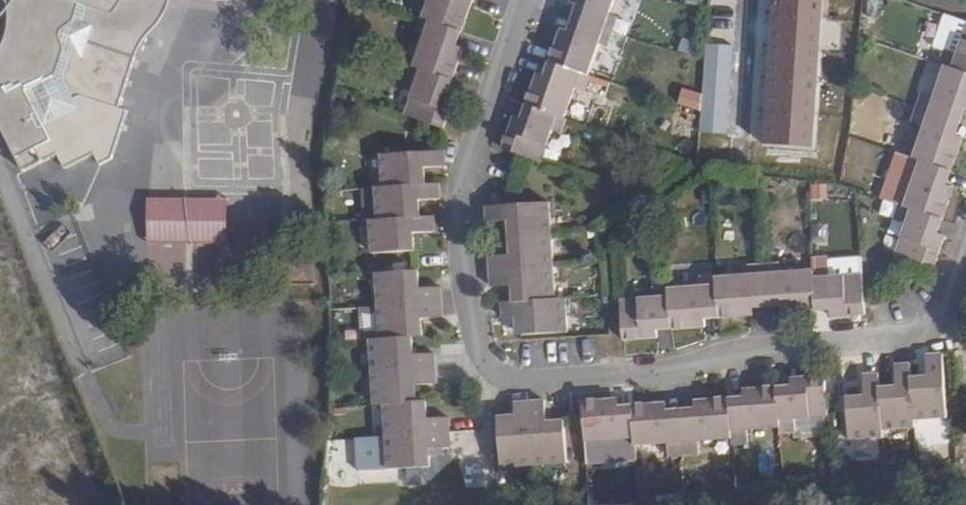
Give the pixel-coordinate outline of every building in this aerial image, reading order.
[(2,14),(0,16),(0,124),(23,168),(53,152),(61,166),(91,150),(96,161),(106,157),(122,109),(113,107),(138,32),(147,28),(154,21),(158,16),(165,6),(167,0),(0,0),(0,6),(2,14)] [(426,17),(420,15),(415,27),(429,33),(416,65),(412,63),(408,75),(416,79),(405,110),(438,123),(450,91),(445,89),(461,45),(454,41),(470,0),(432,0),(426,17)] [(578,1),(568,29),(562,26),(543,74),(538,72),(521,117),(514,115),(502,146),(536,159),(551,123),(563,128),(566,118),(562,116),(574,84),(584,88),(589,77),(583,74),(596,40),(610,46),(620,17),(607,13),(612,0),(576,0),(578,1)] [(946,49),(958,20),(954,18),(944,48),(946,49)] [(965,69),(965,38),(963,49),(952,45),(946,62),(951,64),(965,69)] [(925,103),(965,117),(965,115),(965,69),(951,64),(941,90),(931,87),(929,94),(925,103)] [(925,103),(929,94),(920,91),(909,121),(916,124),(919,117),(925,103)] [(919,117),(930,121),(918,154),(956,167),(965,141),(965,133),(960,131),(965,117),(925,103),(919,117)] [(441,150),(383,153),(384,186),(379,186),(380,218),(369,220),(370,250),(415,247),(414,227),(434,226),(434,215),(421,215),(420,197),(437,195),(436,182),(423,183),(422,163),(442,162),(441,150)] [(956,167),(918,154),(913,169),(920,171),(908,202),(947,216),(959,183),(951,180),(956,167)] [(148,201),(147,242),(225,243),(225,201),(148,201)] [(947,216),(908,202),(905,201),(900,216),(912,220),(901,250),(940,263),(951,233),(943,230),(947,216)] [(547,203),(487,205),(487,219),(510,219),(511,254),(490,256),(491,285),(513,283),(514,301),(500,302),(500,317),(514,316),(515,335),(564,333),(563,298),(551,298),(547,203)] [(841,311),(856,275),(828,276),(828,264),(814,264),(814,269),(780,271),(780,262),(750,264),(750,273),(716,276),(716,271),(703,272),(704,283),(666,285),(666,281),(651,282),(651,293),(619,295),(622,339),(652,336),(651,332),(669,331),(669,326),(706,324),(705,318),(817,310),(817,313),(841,312),(841,311)] [(419,270),(374,272),(379,337),(370,338),(373,402),(382,402),(385,466),(428,464),(426,446),(444,445),(444,414),(426,415),(425,399),(414,400),(414,382),(434,380),(432,350),(412,352),(412,335),(423,334),(422,315),(439,314),(437,285),(420,286),(419,270)] [(856,275),(841,311),(867,308),(865,270),(857,271),(856,275)] [(912,372),(915,415),(949,413),(944,351),(927,353),(928,370),(912,372)] [(915,422),(915,415),(912,372),(911,359),(896,360),(897,379),(881,380),(884,425),(915,422)] [(884,434),(884,425),(881,380),(880,367),(863,369),(865,392),(850,393),(853,436),(884,434)] [(815,376),(800,414),(829,411),(827,372),(816,373),(815,376)] [(800,414),(815,376),(783,378),(784,387),(743,389),(743,395),(692,398),(692,408),(665,409),(665,400),(617,403),(617,397),(582,399),(584,438),(621,436),(621,450),(633,449),(633,443),(664,442),(664,452),(698,449),(698,439),(733,437),(733,442),(745,442),(744,428),(786,425),(787,432),(793,431),(800,414)] [(500,464),(567,459),(565,418),(546,419),(546,402),(514,404),(515,414),(498,414),(500,464)]
